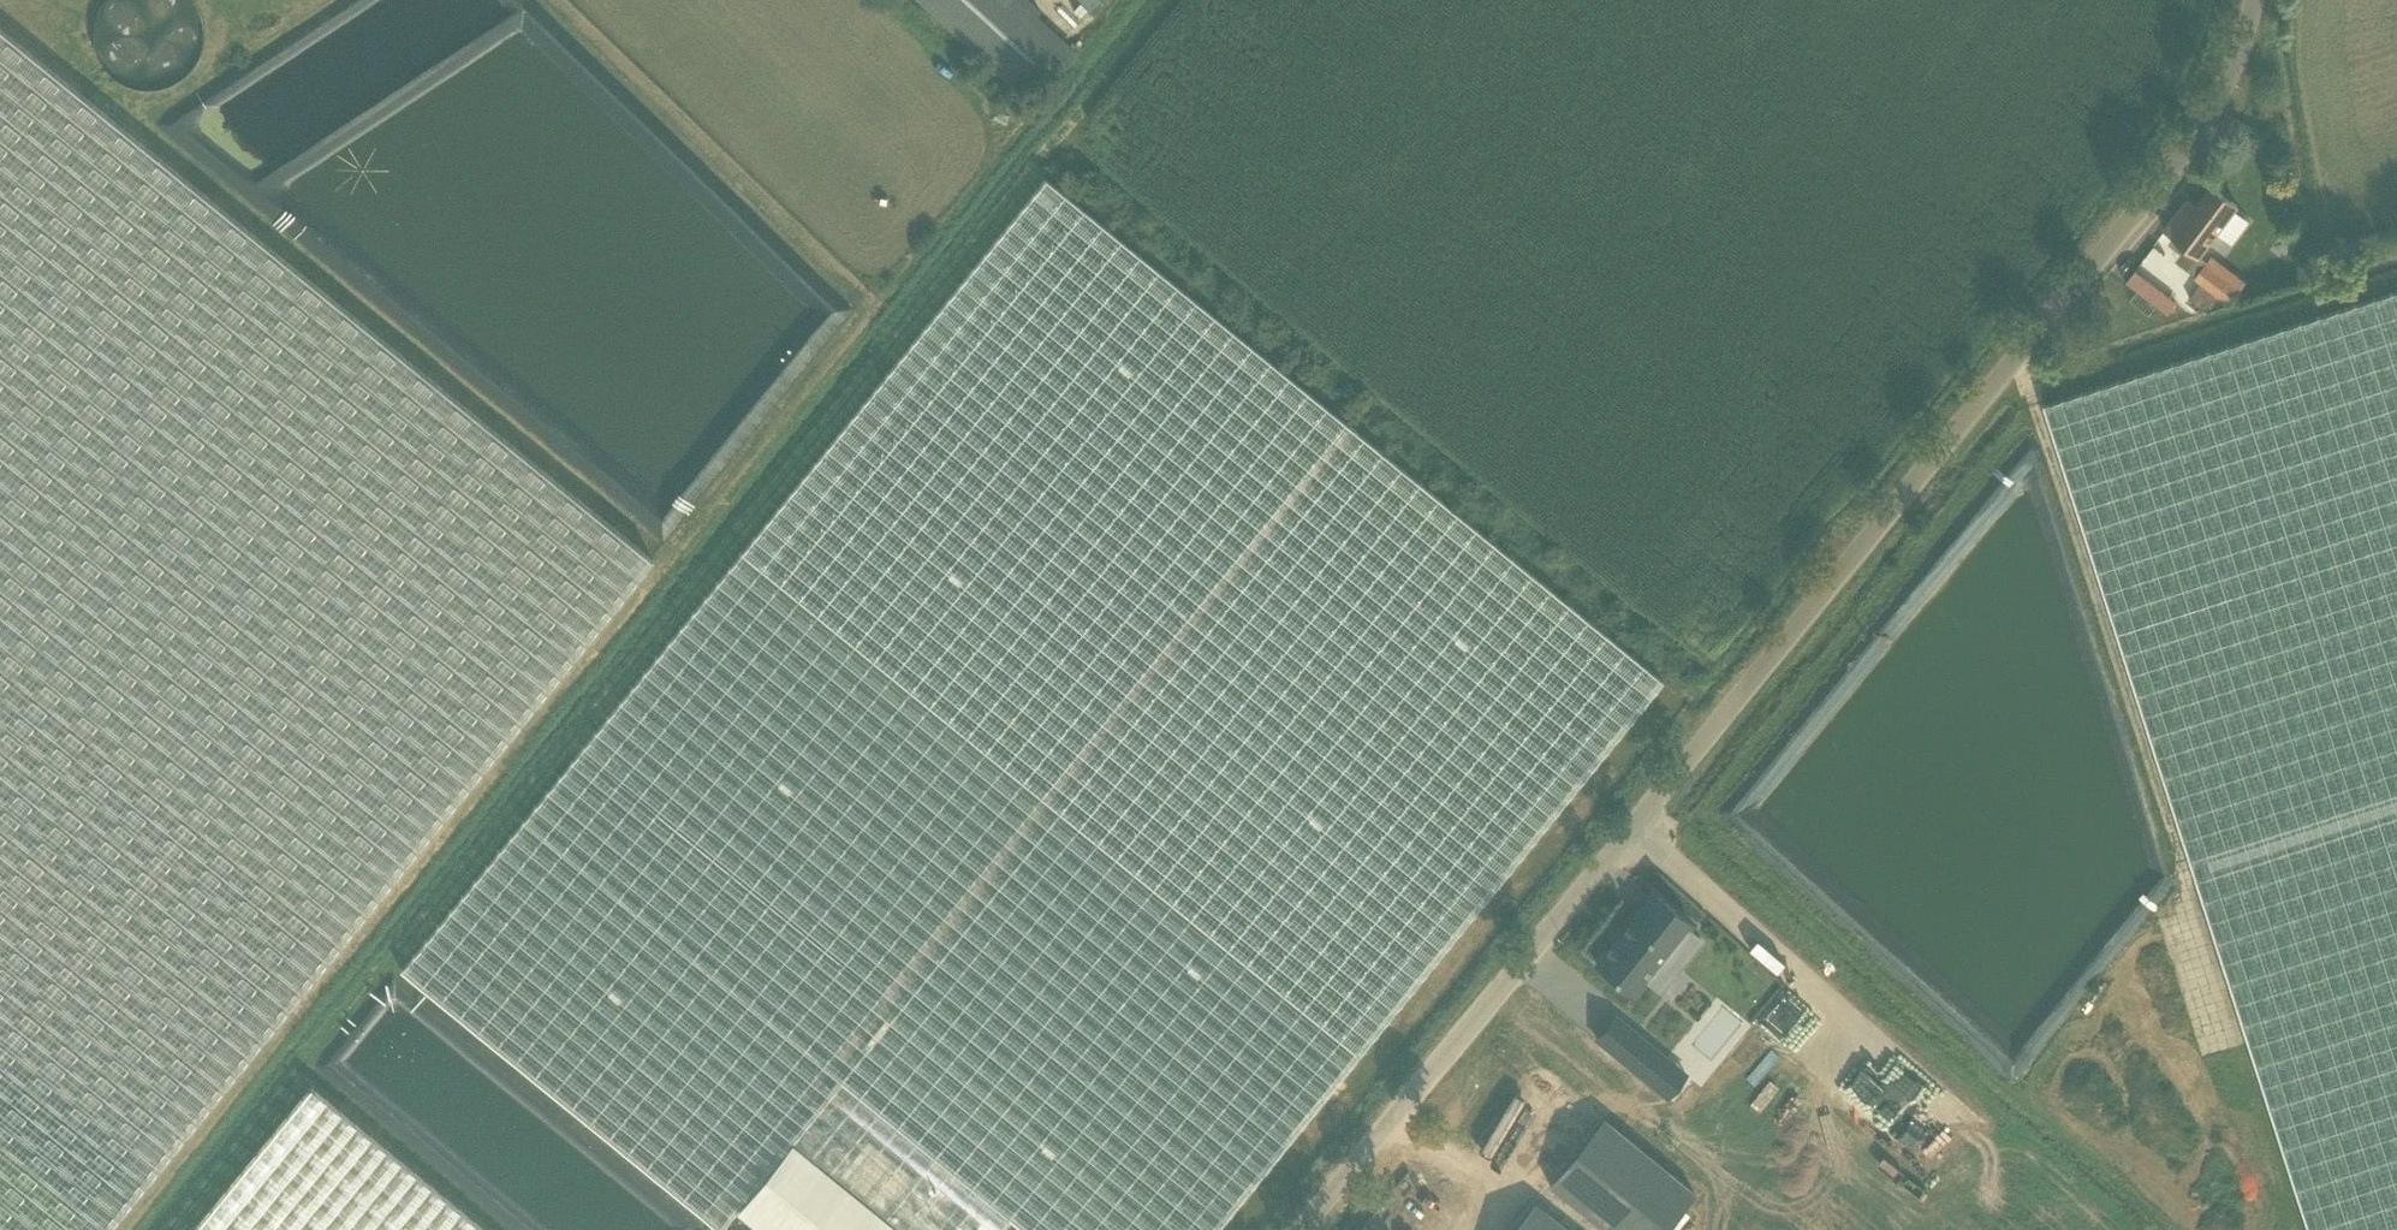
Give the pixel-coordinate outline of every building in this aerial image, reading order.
[(1076,52),(1019,0),(919,0),(1019,91),(1047,60),(1058,72),(1076,52)] [(1093,11),(1103,0),(1082,0),(1093,11)] [(665,534),(0,28),(0,1229),(98,1229),(665,534)] [(736,1209),(762,1229),(998,1229),(1009,1217),(1024,1229),(1215,1229),(1359,1054),(1662,681),(1045,179),(401,970),(720,1229),(736,1209)] [(2199,256),(2238,206),(2212,186),(2196,207),(2188,201),(2165,230),(2199,256)] [(2243,287),(2230,278),(2208,261),(2197,276),(2194,280),(2200,285),(2190,298),(2206,311),(2218,294),(2231,304),(2243,287)] [(2169,313),(2180,298),(2137,267),(2126,282),(2169,313)] [(2041,406),(2306,1229),(2396,1229),(2396,291),(2041,406)] [(1677,970),(1664,960),(1696,921),(1658,890),(1600,961),(1637,992),(1649,977),(1662,988),(1677,970)] [(1806,1029),(1817,1019),(1785,984),(1774,995),(1806,1029)] [(1619,1060),(1646,1082),(1668,1056),(1641,1034),(1619,1060)] [(486,1087),(490,1113),(480,1115),(485,1144),(471,1146),(474,1168),(497,1164),(495,1153),(547,1144),(540,1103),(505,1109),(501,1084),(486,1087)] [(309,1085),(189,1229),(484,1229),(309,1085)] [(1601,1229),(1665,1229),(1693,1195),(1600,1120),(1546,1186),(1601,1229)] [(1529,1202),(1507,1229),(1563,1229),(1529,1202)]
